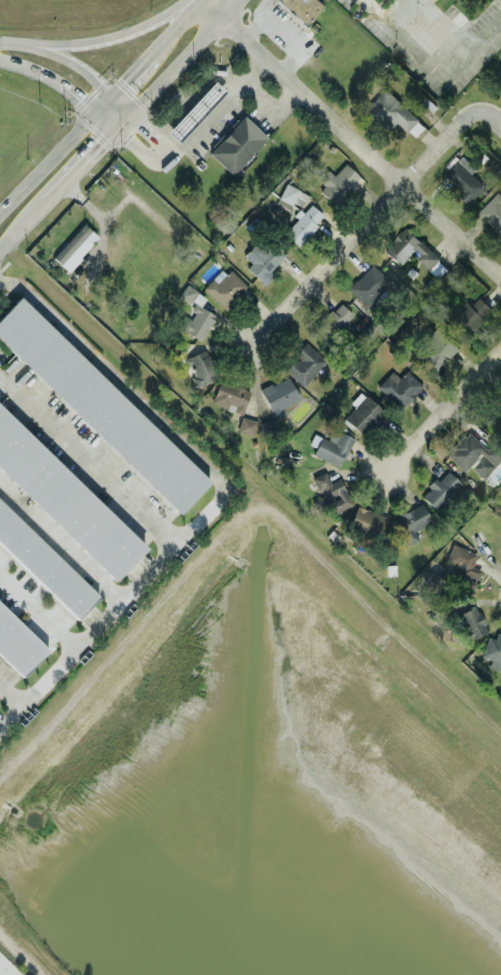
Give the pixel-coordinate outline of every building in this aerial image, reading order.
[(278,1),(279,0),(317,0),(322,5),(304,25),(278,1)] [(177,140),(167,130),(213,80),(223,89),(177,140)] [(367,106),(392,129),(399,121),(416,137),(426,125),(384,87),(367,106)] [(230,172),(208,151),(242,114),(265,135),(230,172)] [(486,186),(472,173),(477,167),(463,155),(444,176),(472,201),(486,186)] [(325,184),(320,190),(335,204),(361,177),(345,162),(334,174),(327,168),(318,178),(325,184)] [(292,204),(296,195),(302,198),(305,192),(286,182),(279,197),(292,204)] [(500,234),(500,195),(498,192),(478,213),(500,234)] [(283,230),(298,244),(325,216),(311,203),(303,211),(302,210),(283,230)] [(67,270),(99,236),(84,222),(53,256),(67,270)] [(440,256),(404,227),(385,251),(402,265),(415,248),(422,253),(417,259),(430,269),(440,256)] [(246,266),(265,284),(274,274),(270,270),(287,252),(272,239),(266,245),(259,238),(244,254),(251,261),(246,266)] [(439,278),(447,269),(439,260),(430,270),(439,278)] [(347,288),(366,306),(391,281),(371,262),(347,288)] [(248,286),(227,264),(204,287),(225,308),(248,286)] [(205,297),(199,293),(180,327),(202,339),(216,314),(200,306),(205,297)] [(211,479),(18,296),(0,315),(0,341),(180,512),(211,479)] [(493,309),(480,297),(472,305),(467,300),(458,310),(452,305),(446,312),(470,334),(493,309)] [(314,327),(329,340),(354,313),(339,300),(314,327)] [(432,324),(411,346),(438,371),(459,348),(432,324)] [(326,360),(306,341),(293,355),(294,356),(283,367),(303,385),(326,360)] [(197,384),(217,376),(206,348),(183,358),(186,367),(189,366),(197,384)] [(392,370),(378,384),(401,407),(423,385),(406,369),(399,377),(392,370)] [(273,416),(282,411),(280,407),(300,398),(288,375),(260,388),(273,416)] [(242,413),(251,390),(220,378),(211,401),(242,413)] [(350,401),(354,405),(343,418),(361,435),(383,410),(360,390),(350,401)] [(147,546),(0,406),(0,467),(116,578),(147,546)] [(257,419),(240,416),(238,431),(254,434),(257,419)] [(262,433),(276,432),(275,420),(261,420),(262,433)] [(341,465),(352,435),(334,428),(329,439),(315,434),(312,444),(316,445),(312,454),(341,465)] [(469,430),(447,452),(464,470),(470,464),(484,478),(500,461),(500,445),(496,440),(488,449),(469,430)] [(312,475),(323,499),(326,498),(332,511),(341,507),(340,506),(352,500),(341,476),(330,481),(325,470),(312,475)] [(420,494),(437,509),(462,482),(447,470),(439,479),(436,477),(420,494)] [(100,594),(0,499),(0,543),(78,617),(100,594)] [(394,515),(406,543),(418,538),(414,529),(431,521),(422,502),(394,515)] [(477,553),(453,543),(446,559),(456,563),(451,574),(473,583),(479,568),(472,565),(477,553)] [(23,675),(48,648),(0,602),(0,653),(23,675)] [(458,612),(471,638),(488,630),(475,604),(458,612)] [(496,632),(495,637),(487,635),(481,656),(491,658),(489,667),(500,670),(500,633),(496,632)]
